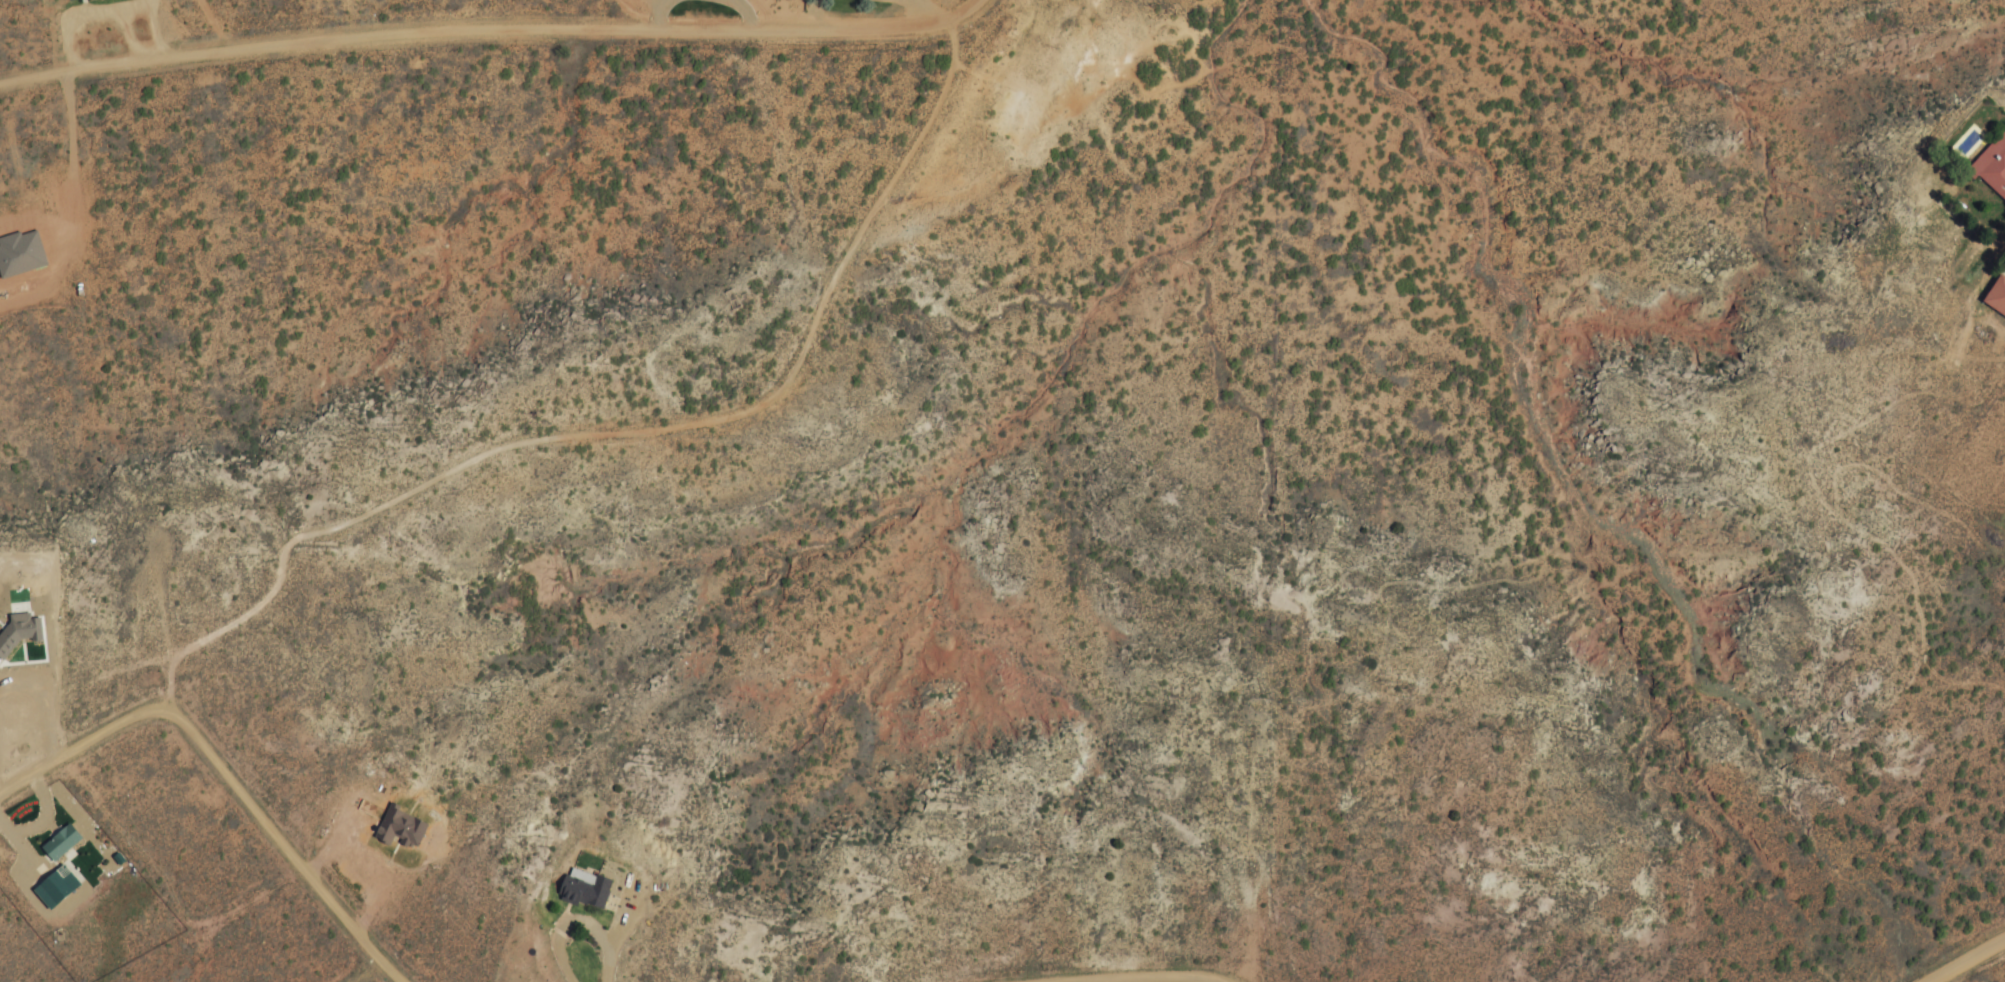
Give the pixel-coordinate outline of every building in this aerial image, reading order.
[(1999,133),(1965,168),(2004,206),(2004,138),(1999,133)] [(1994,274),(1976,302),(2004,320),(2004,280),(1994,274)] [(16,655),(15,642),(45,640),(44,618),(34,619),(33,613),(12,615),(13,628),(0,629),(0,656),(16,655)] [(574,903),(600,910),(608,880),(565,868),(559,891),(576,896),(574,903)] [(78,891),(59,871),(44,885),(63,905),(78,891)] [(130,894),(125,888),(112,900),(117,905),(130,894)]
